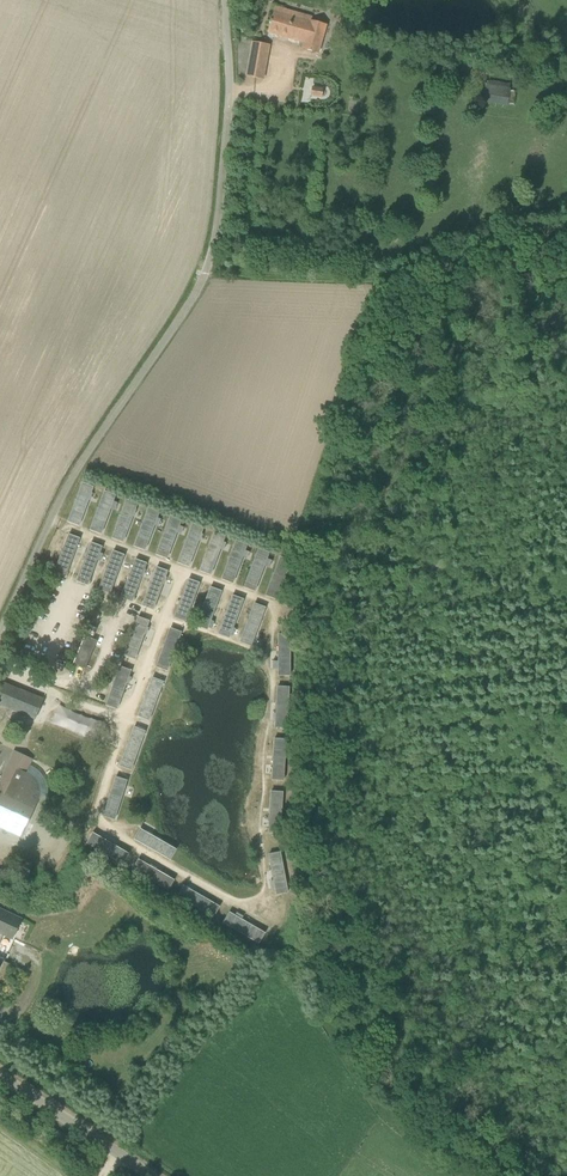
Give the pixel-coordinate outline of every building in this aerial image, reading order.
[(305,43),(303,48),(318,52),(326,25),(274,10),(274,13),(272,19),(270,19),(269,23),(271,23),(268,32),(305,43)] [(269,45),(253,42),(247,76),(263,79),(269,45)] [(483,101),(507,105),(510,86),(486,82),(483,101)] [(323,89),(313,87),(311,95),(322,97),(323,89)] [(95,487),(84,483),(69,521),(80,525),(95,487)] [(116,495),(106,491),(91,529),(102,533),(116,495)] [(138,504),(128,500),(113,538),(124,542),(138,504)] [(160,512),(150,508),(135,546),(146,550),(160,512)] [(182,520),(172,516),(157,554),(168,558),(182,520)] [(204,529),(193,524),(179,563),(190,567),(204,529)] [(226,537),(215,533),(201,571),(212,575),(226,537)] [(80,538),(69,534),(55,572),(66,576),(80,538)] [(248,545),(237,541),(223,579),(234,583),(248,545)] [(102,546),(91,542),(77,580),(88,584),(102,546)] [(270,553),(259,549),(245,587),(256,591),(270,553)] [(124,554),(113,550),(99,588),(110,593),(124,554)] [(292,562),(281,558),(267,596),(278,600),(292,562)] [(146,563),(135,559),(121,597),(131,601),(146,563)] [(168,571),(157,567),(143,605),(153,609),(168,571)] [(201,584),(191,580),(176,618),(187,622),(201,584)] [(223,592),(213,588),(198,626),(209,630),(223,592)] [(33,636),(66,651),(88,604),(55,589),(33,636)] [(245,600),(234,596),(220,634),(231,638),(245,600)] [(267,609),(256,604),(242,643),(253,647),(267,609)] [(147,619),(136,615),(122,653),(133,657),(147,619)] [(181,632),(170,628),(156,666),(167,670),(181,632)] [(291,636),(279,635),(279,676),(290,676),(291,636)] [(74,665),(85,670),(96,642),(85,638),(74,665)] [(128,669),(118,665),(103,703),(114,707),(128,669)] [(163,682),(152,678),(138,716),(148,720),(163,682)] [(15,686),(0,681),(0,705),(35,720),(36,717),(44,698),(15,686)] [(289,688),(278,687),(275,727),(286,728),(289,688)] [(144,731),(133,727),(119,765),(130,769),(144,731)] [(286,740),(274,739),(271,780),(283,781),(286,740)] [(22,836),(35,806),(39,798),(40,794),(40,789),(38,785),(37,782),(35,779),(32,776),(28,773),(22,770),(28,757),(15,750),(0,782),(0,826),(22,836)] [(125,780),(115,776),(100,814),(111,818),(125,780)] [(282,793),(270,792),(267,832),(279,833),(282,793)] [(172,859),(178,848),(141,827),(135,838),(172,859)] [(93,833),(88,843),(123,864),(128,854),(93,833)] [(279,852),(268,855),(278,895),(289,892),(279,852)] [(139,860),(133,870),(168,890),(174,880),(139,860)] [(184,886),(178,896),(213,917),(219,907),(184,886)] [(12,939),(22,920),(0,909),(0,944),(4,936),(12,939)] [(230,913),(224,923),(259,943),(265,934),(230,913)]
